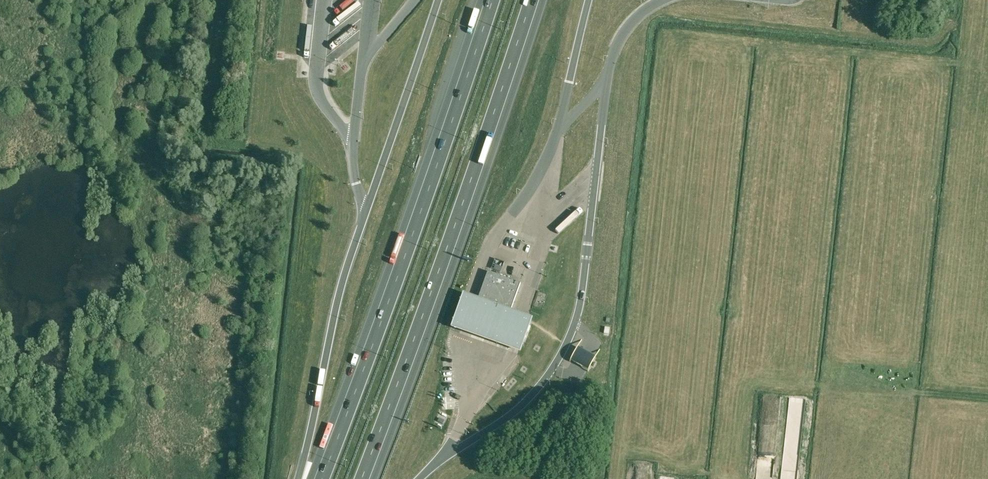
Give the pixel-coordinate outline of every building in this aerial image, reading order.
[(566,194),(590,172),(586,167),(562,190),(566,194)] [(495,259),(491,268),(500,271),(504,262),(495,259)] [(521,283),(488,271),(477,301),(510,313),(521,283)] [(463,296),(450,332),(519,356),(531,321),(510,313),(477,301),(463,296)] [(596,359),(578,350),(571,365),(589,373),(596,359)]
